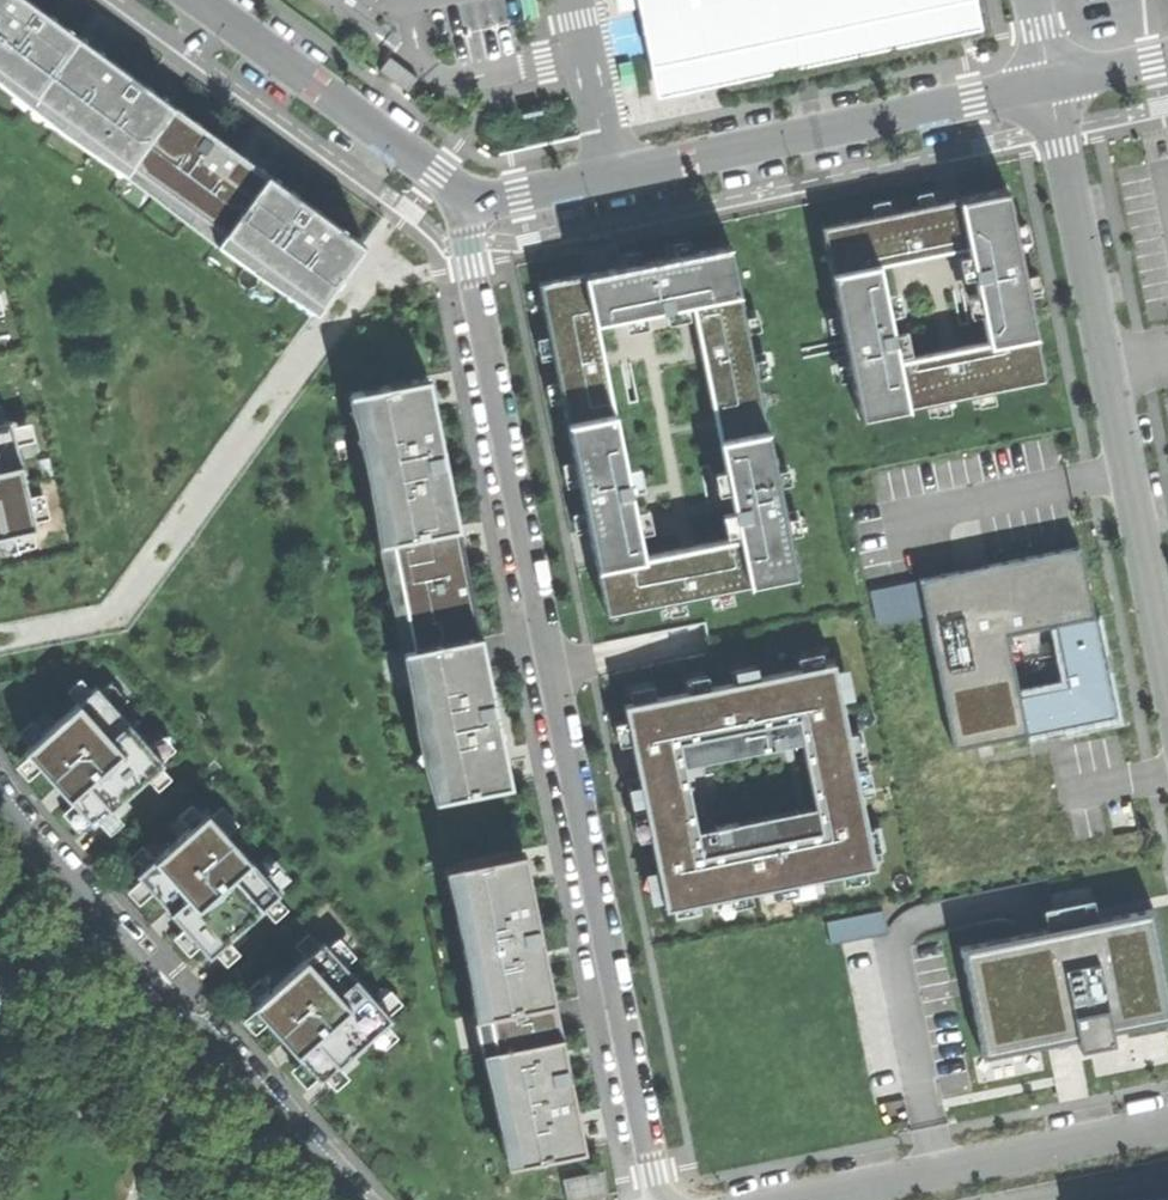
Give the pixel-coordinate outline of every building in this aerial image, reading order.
[(23,0),(0,0),(0,90),(218,249),(271,177),(23,0)] [(623,11),(631,9),(639,7),(647,42),(659,98),(720,85),(960,33),(977,29),(986,27),(980,0),(621,0),(623,11)] [(362,244),(271,177),(218,249),(312,315),(362,244)] [(1004,185),(820,224),(861,418),(1045,379),(1004,185)] [(729,238),(535,276),(605,622),(801,579),(729,238)] [(352,393),(434,794),(511,779),(437,420),(460,415),(452,373),(352,393)] [(38,529),(12,422),(0,425),(0,538),(38,529)] [(922,582),(954,745),(1112,713),(1079,551),(989,569),(922,582)] [(879,623),(922,618),(919,581),(875,585),(879,623)] [(627,704),(669,910),(876,868),(835,662),(627,704)] [(31,750),(94,822),(161,764),(98,692),(31,750)] [(212,814),(142,872),(210,953),(280,895),(212,814)] [(447,868),(507,1160),(584,1144),(524,852),(447,868)] [(983,1051),(1094,1030),(1167,1015),(1167,1002),(1151,913),(1101,923),(1097,903),(1049,912),(1053,933),(1039,936),(964,950),(970,985),(983,1051)] [(256,1005),(318,1079),(390,1018),(329,945),(256,1005)]
